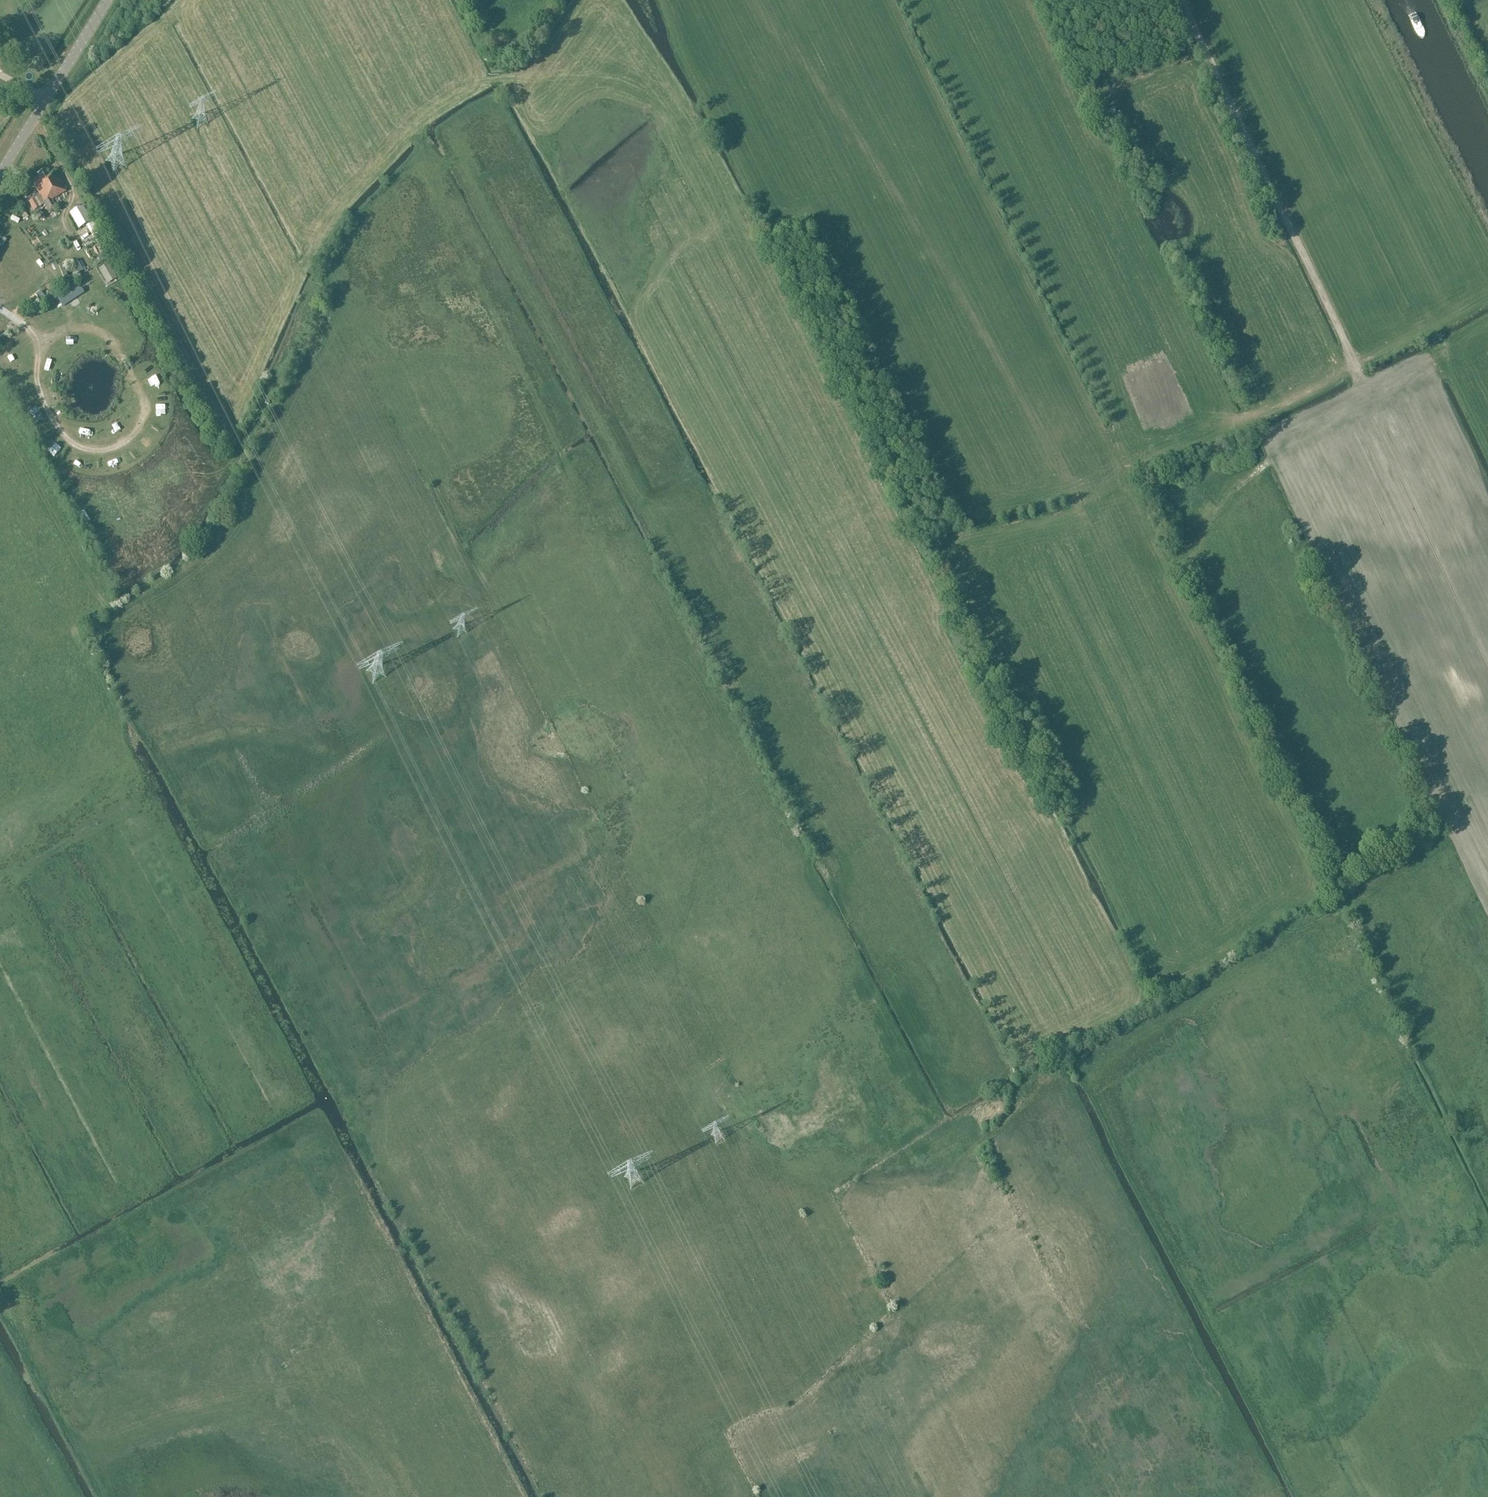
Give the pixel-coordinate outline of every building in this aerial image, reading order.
[(49,175),(46,170),(37,175),(40,179),(34,183),(35,184),(33,184),(39,195),(28,203),(33,212),(45,205),(49,212),(71,200),(66,192),(67,191),(55,171),(49,175)] [(79,229),(91,222),(83,208),(71,215),(79,229)]
